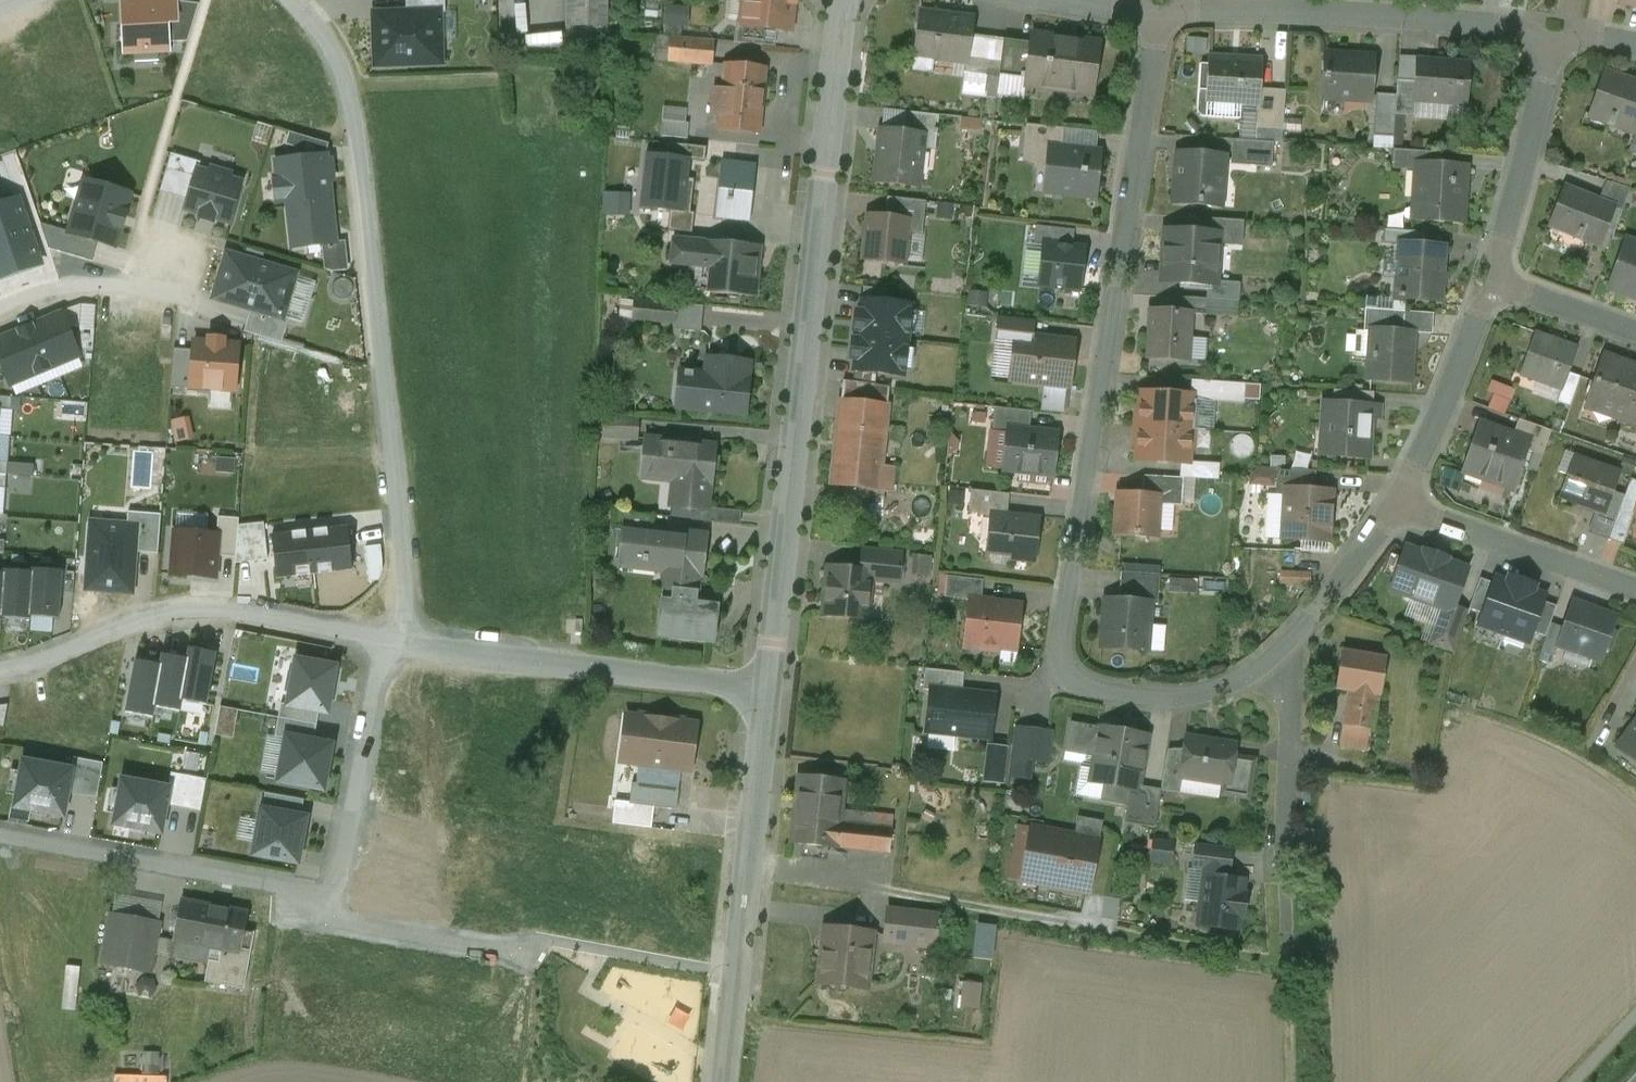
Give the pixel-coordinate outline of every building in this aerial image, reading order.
[(168,42),(167,20),(176,20),(176,1),(176,0),(154,0),(154,1),(123,2),(125,52),(168,50),(168,42)] [(441,12),(445,12),(445,0),(406,0),(406,10),(441,9),(441,12)] [(568,26),(605,26),(605,0),(568,0),(568,26)] [(743,24),(742,26),(765,28),(788,30),(788,31),(790,31),(790,29),(793,2),(794,2),(796,3),(796,1),(796,0),(745,0),(743,24)] [(167,20),(168,42),(187,42),(188,42),(199,5),(199,4),(176,1),(176,20),(167,20)] [(691,33),(692,5),(670,5),(669,33),(691,33)] [(373,11),(374,67),(443,65),(441,12),(441,9),(406,10),(373,11)] [(973,19),(919,12),(912,71),(932,73),(935,55),(968,59),(971,40),(971,35),(973,19)] [(743,24),(735,23),(734,42),(764,45),(765,28),(742,26),(743,24)] [(1194,53),(1211,52),(1210,31),(1192,32),(1194,53)] [(1099,42),(1032,34),(1031,42),(1026,78),(1025,85),(1092,94),(1099,42)] [(1004,39),(971,35),(971,40),(983,42),(978,79),(998,82),(999,75),(1004,39)] [(714,43),(670,39),(668,60),(712,64),(714,43)] [(1031,42),(1004,39),(999,75),(1026,78),(1031,42)] [(1372,56),(1326,53),(1323,98),(1370,101),(1372,56)] [(1260,60),(1210,56),(1207,102),(1257,105),(1258,88),(1260,60)] [(1466,63),(1417,59),(1415,81),(1414,101),(1416,101),(1464,104),(1466,63)] [(765,67),(725,63),(718,130),(758,134),(765,67)] [(1605,72),(1590,115),(1608,122),(1608,124),(1611,125),(1611,123),(1635,131),(1635,83),(1605,72)] [(1415,81),(1397,80),(1396,95),(1395,115),(1414,116),(1416,101),(1414,101),(1415,81)] [(1285,90),(1258,88),(1257,105),(1255,129),(1283,131),(1285,90)] [(1396,95),(1376,94),(1373,135),(1393,136),(1395,115),(1396,95)] [(665,133),(689,135),(692,107),(667,105),(665,133)] [(939,115),(906,112),(904,131),(923,133),(921,148),(935,149),(939,115)] [(1063,128),(1026,124),(1024,145),(1051,148),(1051,147),(1061,148),(1063,128)] [(904,131),(882,129),(876,182),(917,186),(921,148),(923,133),(904,131)] [(1273,142),(1232,139),(1231,164),(1272,167),(1273,142)] [(668,143),(666,156),(690,159),(690,160),(705,162),(706,147),(668,143)] [(1061,148),(1051,147),(1051,148),(1046,192),(1093,197),(1098,151),(1061,148)] [(1440,152),(1394,149),(1392,169),(1416,171),(1417,164),(1439,165),(1440,152)] [(1224,156),(1177,152),(1173,203),(1221,206),(1224,156)] [(167,170),(195,178),(198,169),(199,170),(201,163),(172,154),(167,170)] [(647,154),(640,208),(670,211),(684,213),(688,180),(690,160),(690,159),(666,156),(647,154)] [(325,156),(293,159),(277,161),(279,177),(274,178),(277,203),(289,202),(294,247),(322,244),(334,242),(325,156)] [(756,165),(722,161),(716,216),(749,220),(756,165)] [(1439,165),(1417,164),(1416,171),(1413,218),(1462,221),(1465,167),(1439,165)] [(198,169),(195,178),(188,200),(185,210),(200,214),(199,218),(214,222),(215,219),(229,223),(241,182),(229,179),(230,175),(211,169),(210,173),(199,170),(198,169)] [(195,178),(167,170),(160,191),(188,200),(195,178)] [(694,180),(688,180),(684,213),(670,211),(668,231),(693,233),(695,213),(691,213),(694,180)] [(124,213),(130,194),(86,181),(71,232),(70,234),(98,242),(114,247),(120,228),(123,228),(127,214),(124,213)] [(1630,188),(1606,181),(1598,200),(1614,206),(1614,208),(1622,211),(1630,188)] [(1598,200),(1564,186),(1550,224),(1578,235),(1577,237),(1599,246),(1614,208),(1614,206),(1598,200)] [(1,205),(14,201),(11,192),(3,195),(0,187),(0,201),(1,205)] [(604,193),(604,216),(620,216),(620,194),(604,193)] [(926,201),(887,197),(885,217),(908,220),(907,231),(922,233),(926,201)] [(26,222),(18,199),(14,201),(1,205),(0,205),(0,230),(26,222)] [(885,217),(868,215),(864,259),(883,261),(887,265),(895,266),(900,262),(904,263),(907,231),(908,220),(885,217)] [(1244,220),(1212,218),(1211,233),(1219,233),(1218,237),(1243,239),(1244,220)] [(26,222),(0,230),(0,254),(33,242),(26,222)] [(93,261),(98,242),(70,234),(71,232),(41,224),(50,249),(93,261)] [(1052,227),(1036,225),(1034,244),(1043,245),(1043,244),(1050,244),(1052,228),(1052,227)] [(1073,230),(1052,228),(1050,244),(1072,247),(1073,230)] [(1426,232),(1384,229),(1383,244),(1401,245),(1401,243),(1424,245),(1426,232)] [(1211,233),(1165,230),(1163,264),(1164,264),(1162,281),(1207,284),(1215,285),(1215,281),(1218,237),(1219,233),(1211,233)] [(757,246),(706,242),(680,240),(678,263),(711,266),(709,292),(752,296),(757,246)] [(1626,241),(1610,287),(1635,296),(1635,245),(1626,241)] [(33,242),(0,254),(0,279),(41,265),(33,242)] [(1424,245),(1401,243),(1401,245),(1397,298),(1438,301),(1442,246),(1424,245)] [(1050,244),(1043,244),(1043,245),(1039,284),(1080,288),(1084,248),(1072,247),(1050,244)] [(239,305),(251,309),(282,318),(283,317),(295,276),(295,274),(227,254),(216,294),(240,301),(239,305)] [(1240,283),(1215,281),(1215,285),(1207,284),(1206,299),(1239,301),(1240,283)] [(1206,299),(1174,297),(1173,312),(1191,313),(1191,314),(1205,315),(1206,299)] [(854,335),(907,341),(911,305),(862,299),(861,311),(857,311),(854,335)] [(677,305),(634,301),(632,318),(675,322),(677,305)] [(80,305),(79,328),(95,329),(96,306),(80,305)] [(282,318),(251,309),(244,332),(282,343),(289,319),(283,317),(282,318)] [(1404,311),(1365,309),(1363,331),(1371,332),(1371,330),(1403,332),(1404,311)] [(1173,312),(1150,310),(1147,357),(1188,360),(1191,314),(1191,313),(1173,312)] [(62,314),(39,324),(56,365),(79,356),(62,314)] [(1033,320),(999,317),(997,338),(1015,340),(1015,336),(1032,337),(1033,320)] [(757,322),(718,318),(717,320),(695,318),(693,341),(714,343),(711,375),(688,372),(685,407),(712,409),(712,407),(746,411),(749,380),(751,380),(757,322)] [(39,324),(16,333),(33,374),(56,365),(39,324)] [(94,329),(79,328),(77,337),(83,351),(93,351),(95,329),(94,329)] [(1403,332),(1371,330),(1371,332),(1368,379),(1409,381),(1413,333),(1403,332)] [(1577,347),(1535,332),(1519,375),(1561,390),(1562,390),(1568,372),(1577,347)] [(16,333),(0,340),(0,360),(10,384),(33,374),(16,333)] [(907,341),(854,335),(852,358),(856,358),(855,370),(856,370),(876,372),(904,376),(907,341)] [(1032,337),(1015,336),(1015,340),(1010,379),(1069,385),(1074,342),(1032,337)] [(191,388),(192,388),(235,391),(239,345),(224,344),(224,339),(209,338),(209,342),(194,341),(194,350),(191,388)] [(192,390),(192,388),(191,388),(194,350),(174,349),(171,388),(192,390)] [(1603,356),(1585,405),(1635,423),(1635,368),(1603,356)] [(876,372),(856,370),(853,383),(874,385),(876,372)] [(1580,376),(1568,372),(1562,390),(1561,390),(1556,402),(1570,407),(1580,376)] [(1508,413),(1516,385),(1497,380),(1489,407),(1508,413)] [(874,385),(853,383),(843,381),(841,400),(887,405),(890,388),(874,385)] [(1223,381),(1224,401),(1265,400),(1265,381),(1223,381)] [(1374,392),(1333,389),(1332,403),(1373,406),(1374,392)] [(1192,396),(1141,392),(1140,407),(1136,407),(1135,426),(1195,430),(1196,411),(1191,410),(1192,396)] [(11,410),(12,397),(0,397),(0,409),(11,410)] [(887,405),(841,400),(832,485),(878,490),(887,405)] [(1332,403),(1324,402),(1322,427),(1329,428),(1327,455),(1368,458),(1370,419),(1380,420),(1381,406),(1373,406),(1332,403)] [(1031,411),(995,407),(992,431),(1008,432),(1009,428),(1029,430),(1031,411)] [(638,419),(605,417),(604,435),(637,438),(638,419)] [(1551,431),(1518,419),(1513,435),(1528,441),(1525,450),(1542,455),(1551,431)] [(1513,435),(1480,424),(1464,470),(1512,487),(1525,450),(1528,441),(1513,435)] [(1195,430),(1135,426),(1133,445),(1138,445),(1137,460),(1182,463),(1188,463),(1189,448),(1193,448),(1195,430)] [(1029,430),(1009,428),(1008,432),(1004,469),(1052,474),(1056,433),(1029,430)] [(716,446),(653,439),(649,477),(651,477),(651,474),(685,477),(681,507),(706,510),(709,483),(712,483),(716,446)] [(1618,474),(1580,460),(1574,477),(1568,475),(1561,496),(1600,510),(1604,511),(1608,500),(1618,474)] [(1188,463),(1182,463),(1181,478),(1183,478),(1215,480),(1216,464),(1188,463)] [(1316,471),(1277,469),(1275,495),(1284,495),(1285,488),(1314,490),(1316,471)] [(1181,478),(1144,476),(1142,495),(1158,496),(1158,504),(1181,506),(1183,478),(1181,478)] [(1608,540),(1623,545),(1634,513),(1633,513),(1635,504),(1635,481),(1630,479),(1621,504),(1610,535),(1608,540)] [(1314,490),(1285,488),(1284,495),(1282,539),(1329,542),(1332,491),(1314,490)] [(1009,494),(971,490),(968,512),(978,513),(991,519),(992,513),(1007,515),(1009,494)] [(1142,495),(1119,494),(1116,534),(1155,537),(1158,504),(1158,496),(1142,495)] [(1604,511),(1600,510),(1593,529),(1610,535),(1621,504),(1608,500),(1604,511)] [(653,515),(615,511),(613,526),(628,528),(629,526),(652,529),(653,515)] [(128,512),(127,526),(136,527),(134,552),(158,554),(161,514),(128,512)] [(1007,515),(992,513),(991,519),(987,555),(990,556),(993,563),(1003,564),(1008,558),(1034,560),(1038,519),(1007,515)] [(218,535),(217,556),(236,558),(238,526),(239,518),(218,517),(217,535),(218,535)] [(265,523),(238,526),(236,558),(236,563),(268,559),(265,523)] [(136,527),(127,526),(93,524),(88,588),(131,591),(134,552),(136,527)] [(704,538),(677,535),(677,532),(652,529),(629,526),(628,528),(624,566),(626,566),(627,560),(676,566),(673,589),(697,592),(699,574),(702,574),(707,535),(705,535),(704,538)] [(309,532),(314,573),(351,568),(347,528),(309,532)] [(215,577),(217,556),(218,535),(217,535),(176,532),(172,574),(215,577)] [(278,577),(314,573),(309,532),(273,536),(278,577)] [(902,554),(863,550),(860,570),(870,571),(870,579),(899,582),(902,554)] [(1468,566),(1424,550),(1408,595),(1441,607),(1452,611),(1453,607),(1468,566)] [(916,573),(934,575),(936,555),(918,553),(916,573)] [(860,570),(830,567),(828,583),(825,583),(825,585),(828,585),(827,596),(824,595),(824,597),(826,597),(825,615),(865,619),(870,579),(870,571),(860,570)] [(30,616),(31,616),(59,619),(63,571),(32,569),(32,572),(33,572),(30,616)] [(1,617),(3,617),(31,620),(31,616),(30,616),(33,572),(32,572),(4,570),(3,573),(5,573),(1,617)] [(1160,574),(1121,572),(1119,600),(1150,603),(1150,604),(1158,605),(1160,574)] [(983,580),(947,576),(945,597),(970,599),(970,598),(981,599),(983,580)] [(1515,578),(1513,584),(1495,578),(1479,625),(1528,642),(1545,595),(1527,589),(1529,583),(1515,578)] [(697,592),(673,589),(672,600),(662,599),(657,637),(714,643),(718,605),(695,603),(697,592)] [(1020,606),(985,602),(985,601),(984,600),(981,599),(970,598),(970,599),(967,627),(972,628),(970,643),(982,644),(982,650),(997,651),(997,646),(1015,648),(1020,606)] [(1119,600),(1106,599),(1102,647),(1147,650),(1150,604),(1150,603),(1119,600)] [(1615,618),(1572,603),(1563,629),(1558,644),(1600,659),(1605,645),(1609,647),(1614,633),(1610,631),(1615,618)] [(1452,611),(1441,607),(1432,634),(1457,643),(1468,612),(1453,607),(1452,611)] [(1563,629),(1550,624),(1542,646),(1555,651),(1558,644),(1563,629)] [(1555,651),(1542,646),(1537,660),(1551,665),(1555,651)] [(189,649),(187,659),(189,660),(181,700),(182,701),(207,705),(217,654),(189,649)] [(1385,658),(1343,651),(1336,689),(1349,691),(1379,696),(1385,658)] [(163,655),(160,665),(162,666),(154,707),(155,707),(180,712),(182,701),(181,700),(189,660),(187,659),(163,655)] [(291,693),(288,704),(288,705),(319,711),(327,712),(335,667),(297,660),(294,672),(290,672),(286,692),(291,693)] [(160,665),(136,661),(126,713),(153,718),(155,707),(154,707),(162,666),(160,665)] [(923,690),(930,690),(931,689),(962,692),(964,673),(925,669),(923,690)] [(931,689),(930,690),(926,731),(990,738),(995,695),(992,696),(992,700),(969,697),(970,693),(962,692),(931,689)] [(1379,696),(1349,691),(1343,726),(1369,730),(1373,730),(1379,696)] [(288,705),(288,704),(281,703),(278,717),(317,725),(319,711),(288,705)] [(216,735),(233,738),(238,711),(221,708),(216,735)] [(669,721),(654,719),(654,717),(639,715),(639,717),(626,716),(620,761),(639,763),(682,768),(683,768),(685,757),(692,758),(696,724),(684,723),(684,721),(669,719),(669,721)] [(317,725),(278,717),(275,737),(287,739),(287,738),(314,743),(317,725)] [(1100,801),(1127,806),(1130,789),(1138,790),(1139,786),(1148,736),(1100,727),(1070,722),(1065,752),(1094,757),(1090,782),(1103,784),(1100,801)] [(1634,725),(1618,746),(1635,759),(1635,726),(1634,725)] [(1369,730),(1343,726),(1339,745),(1366,750),(1369,730)] [(1018,728),(1014,757),(1046,762),(1050,732),(1018,728)] [(287,738),(287,739),(280,781),(323,788),(325,772),(327,773),(330,762),(328,761),(330,745),(314,743),(287,738)] [(1234,745),(1187,738),(1184,756),(1185,756),(1182,776),(1224,783),(1228,783),(1232,757),(1234,745)] [(1184,756),(1167,753),(1161,790),(1180,793),(1182,776),(1185,756),(1184,756)] [(104,763),(73,757),(72,768),(102,773),(104,763)] [(1253,761),(1232,757),(1228,783),(1224,783),(1223,793),(1247,797),(1253,761)] [(71,770),(24,762),(16,807),(32,810),(31,814),(47,817),(47,813),(63,815),(67,794),(71,770)] [(677,810),(682,768),(639,763),(636,784),(632,783),(630,805),(677,810)] [(102,773),(72,768),(71,770),(67,794),(97,797),(102,773)] [(171,787),(168,805),(201,811),(207,780),(171,773),(169,787),(171,787)] [(844,780),(799,775),(791,843),(837,848),(837,847),(840,822),(841,810),(844,780)] [(122,778),(113,825),(162,835),(168,805),(171,787),(169,787),(122,778)] [(1130,789),(1127,806),(1124,822),(1155,827),(1161,790),(1139,786),(1138,790),(1130,789)] [(265,793),(262,810),(301,817),(304,800),(265,793)] [(301,817),(262,810),(254,854),(297,862),(300,848),(302,848),(305,833),(303,833),(306,818),(301,817)] [(893,816),(841,810),(840,822),(837,847),(889,853),(893,816)] [(1074,835),(1036,828),(1036,823),(1031,822),(1030,827),(1018,825),(1012,855),(1025,858),(1021,880),(1089,892),(1099,840),(1098,840),(1103,821),(1077,816),(1074,835)] [(1154,838),(1150,861),(1169,864),(1173,840),(1154,838)] [(1229,848),(1199,844),(1199,846),(1196,845),(1194,867),(1205,869),(1226,871),(1228,871),(1231,850),(1229,850),(1229,848)] [(1025,858),(1012,855),(1008,878),(1021,880),(1025,858)] [(1226,871),(1205,869),(1198,924),(1237,929),(1239,915),(1243,916),(1246,895),(1241,894),(1243,880),(1225,878),(1226,871)] [(247,913),(181,900),(174,941),(222,950),(240,953),(244,931),(247,913)] [(938,915),(888,909),(885,942),(934,947),(938,915)] [(159,924),(112,915),(103,963),(150,971),(159,924)] [(871,932),(826,927),(821,977),(860,981),(863,959),(868,959),(871,932)] [(240,953),(222,950),(219,962),(209,961),(205,982),(244,989),(254,932),(244,931),(240,953)] [(987,1006),(987,979),(967,979),(967,1006),(987,1006)]
